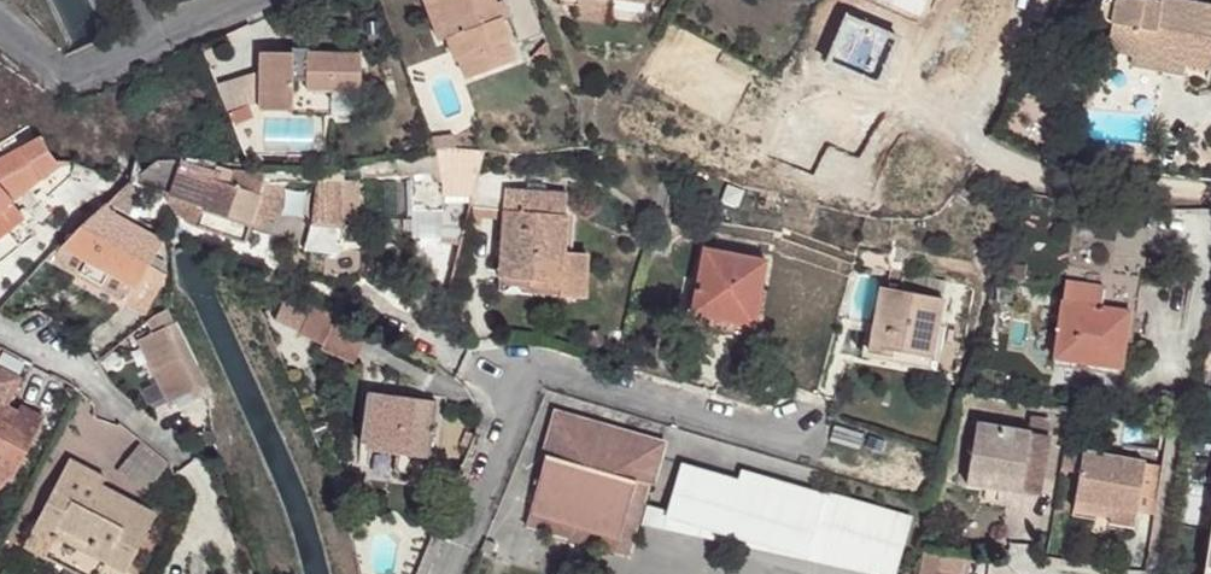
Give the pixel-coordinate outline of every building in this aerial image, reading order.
[(438,41),(447,38),(451,36),(437,0),(423,0),(438,41)] [(451,36),(447,38),(455,61),(459,59),(466,79),(515,61),(508,41),(509,41),(501,20),(509,17),(503,1),(495,4),(494,0),(437,0),(451,36)] [(561,4),(577,6),(610,11),(612,0),(559,0),(561,4)] [(1078,10),(1083,0),(1058,0),(1078,10)] [(1210,68),(1210,5),(1184,0),(1160,0),(1159,2),(1148,0),(1103,0),(1101,2),(1100,5),(1102,15),(1104,19),(1110,22),(1106,51),(1152,59),(1154,45),(1186,51),(1183,65),(1210,70),(1210,68)] [(608,24),(610,11),(577,6),(575,20),(608,24)] [(911,93),(928,53),(897,41),(899,37),(846,16),(826,65),(856,77),(853,84),(868,95),(891,98),(896,87),(911,93)] [(546,44),(531,59),(537,61),(543,59),(547,54),(549,47),(546,44)] [(1185,66),(1183,65),(1186,51),(1154,45),(1152,59),(1131,56),(1129,65),(1183,76),(1185,66)] [(293,64),(306,64),(307,54),(307,50),(293,49),(293,53),(293,64)] [(360,91),(360,54),(307,54),(306,64),(293,64),(293,53),(261,53),(259,110),(293,110),(293,81),(307,81),(306,90),(360,91)] [(754,116),(655,88),(651,106),(731,128),(731,130),(749,135),(754,116)] [(1082,116),(1083,104),(1065,103),(1064,115),(1082,116)] [(248,106),(228,113),(233,125),(252,117),(248,106)] [(802,120),(789,130),(811,140),(817,133),(802,120)] [(782,144),(759,136),(747,170),(771,178),(782,144)] [(57,167),(39,137),(1,157),(0,157),(0,187),(14,202),(57,167)] [(127,181),(159,190),(167,158),(146,155),(127,181)] [(442,240),(460,243),(482,156),(397,160),(398,173),(398,176),(410,174),(411,199),(443,199),(443,209),(442,240)] [(276,222),(286,190),(263,184),(266,176),(253,174),(217,166),(167,158),(159,190),(166,191),(163,204),(179,216),(197,226),(246,242),(251,226),(258,228),(261,217),(271,220),(276,222)] [(361,176),(398,173),(397,160),(360,161),(361,175),(361,176)] [(342,175),(361,175),(360,161),(342,167),(342,168),(342,175)] [(302,182),(342,182),(342,175),(342,168),(303,167),(302,182)] [(317,184),(313,216),(343,220),(344,223),(360,223),(360,181),(343,180),(343,183),(317,184)] [(128,185),(108,204),(130,215),(137,203),(141,192),(128,185)] [(24,218),(12,203),(14,202),(0,187),(0,237),(24,218)] [(505,189),(499,277),(530,280),(530,286),(560,288),(560,296),(584,298),(588,254),(564,252),(569,194),(505,189)] [(443,199),(411,199),(412,210),(443,209),(443,199)] [(60,248),(52,261),(125,302),(126,300),(148,313),(168,277),(147,265),(152,255),(160,241),(102,208),(60,248)] [(261,217),(258,228),(267,232),(271,220),(261,217)] [(692,315),(754,326),(767,261),(704,249),(692,315)] [(147,265),(168,277),(166,263),(152,255),(147,265)] [(880,288),(868,352),(890,356),(891,350),(931,358),(946,281),(890,271),(887,289),(880,288)] [(1065,281),(1053,359),(1121,369),(1133,288),(1065,281)] [(275,320),(298,332),(310,307),(286,297),(275,320)] [(335,301),(330,312),(336,317),(353,323),(359,312),(335,301)] [(313,306),(300,335),(324,346),(336,317),(313,306)] [(154,333),(138,340),(169,403),(190,393),(194,401),(209,394),(169,310),(155,317),(148,321),(154,333)] [(322,349),(354,365),(369,333),(336,317),(324,346),(322,349)] [(136,336),(138,340),(154,333),(152,328),(136,336)] [(0,369),(0,487),(2,487),(5,483),(7,477),(12,479),(44,418),(20,406),(17,412),(6,406),(20,380),(0,369)] [(436,403),(367,394),(360,442),(397,447),(394,471),(425,475),(428,452),(430,452),(436,403)] [(665,443),(556,412),(544,455),(545,455),(526,526),(569,538),(572,527),(618,540),(634,481),(650,486),(653,486),(665,443)] [(976,424),(968,474),(1022,483),(1020,492),(1039,495),(1048,436),(1047,436),(1049,421),(1031,418),(1029,432),(976,424)] [(471,431),(462,430),(460,445),(469,446),(471,431)] [(165,466),(141,446),(119,472),(144,492),(165,466)] [(1079,473),(1083,453),(1066,449),(1062,470),(1079,473)] [(1145,464),(1083,453),(1079,473),(1074,501),(1137,513),(1153,516),(1162,468),(1145,465),(1145,464)] [(69,460),(24,546),(46,558),(57,536),(60,530),(89,545),(86,551),(126,572),(156,515),(101,486),(105,479),(69,460)] [(716,473),(681,463),(667,512),(645,505),(650,486),(634,481),(618,540),(572,527),(568,542),(571,543),(588,547),(628,556),(637,523),(698,537),(716,473)] [(738,480),(716,473),(702,521),(809,551),(825,495),(741,470),(738,480)] [(968,474),(966,485),(1020,494),(1020,492),(1022,483),(968,474)] [(333,479),(338,494),(349,490),(344,475),(333,479)] [(702,521),(698,537),(869,573),(896,573),(912,519),(825,495),(809,551),(702,521)] [(1137,513),(1074,501),(1072,510),(1112,517),(1111,522),(1134,527),(1137,513)] [(353,530),(366,526),(360,504),(347,508),(353,530)] [(89,545),(60,530),(57,536),(86,551),(89,545)] [(571,543),(562,573),(580,573),(588,547),(571,543)]
